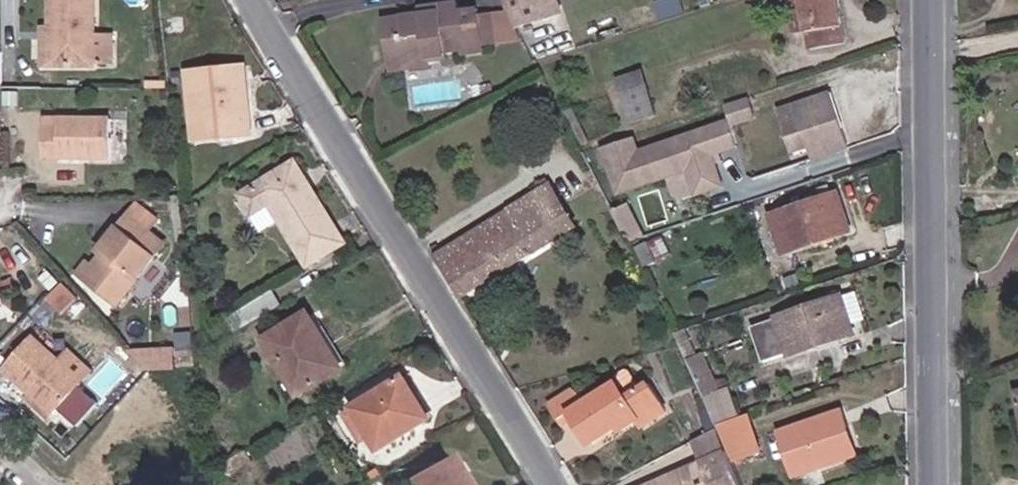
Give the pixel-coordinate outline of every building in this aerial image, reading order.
[(51,31),(58,31),(59,68),(96,67),(96,64),(96,37),(95,0),(50,0),(51,31)] [(510,5),(516,19),(527,14),(521,0),(518,0),(510,5)] [(794,32),(808,28),(813,50),(845,43),(839,0),(789,0),(794,32)] [(496,45),(493,13),(480,15),(479,10),(459,11),(458,3),(440,6),(441,12),(401,17),(405,36),(387,39),(391,63),(427,58),(447,54),(446,51),(462,49),(463,54),(485,51),(484,46),(496,45)] [(525,40),(511,11),(493,13),(496,45),(525,40)] [(405,36),(401,17),(385,19),(387,39),(405,36)] [(111,37),(96,37),(96,64),(111,65),(111,37)] [(428,65),(427,58),(391,63),(392,71),(428,65)] [(241,96),(238,68),(188,73),(192,124),(222,121),(223,138),(251,135),(247,96),(241,96)] [(245,68),(238,68),(241,96),(247,96),(245,68)] [(620,94),(649,86),(644,70),(616,79),(620,94)] [(659,116),(649,86),(620,94),(630,124),(659,116)] [(823,95),(780,109),(789,137),(805,131),(810,146),(815,160),(848,148),(836,113),(829,115),(823,95)] [(573,108),(565,112),(582,146),(590,142),(573,108)] [(746,108),(739,111),(745,129),(753,127),(746,108)] [(643,134),(607,145),(621,195),(673,179),(679,200),(734,184),(725,155),(745,149),(736,117),(646,144),(643,134)] [(59,127),(44,127),(44,158),(109,158),(110,120),(59,120),(59,127)] [(222,121),(192,124),(194,140),(223,138),(222,121)] [(805,131),(789,137),(793,151),(810,146),(805,131)] [(270,204),(279,219),(307,265),(344,243),(295,163),(241,196),(252,214),(270,204)] [(520,193),(524,200),(531,195),(526,188),(520,193)] [(524,200),(508,210),(535,254),(557,239),(531,195),(524,200)] [(839,195),(771,217),(783,252),(851,230),(839,195)] [(262,230),(279,219),(270,204),(252,214),(262,230)] [(508,210),(435,255),(462,299),(535,254),(508,210)] [(93,268),(88,264),(81,275),(117,303),(163,244),(128,217),(99,255),(101,257),(93,268)] [(647,245),(638,249),(646,265),(655,262),(647,245)] [(63,285),(50,299),(63,314),(77,300),(63,285)] [(856,292),(752,327),(764,362),(853,332),(851,324),(865,320),(856,292)] [(235,333),(280,305),(274,296),(230,323),(235,333)] [(307,316),(265,340),(299,395),(340,369),(307,316)] [(81,383),(58,362),(31,338),(4,368),(31,393),(54,413),(81,383)] [(68,350),(58,362),(81,383),(91,371),(68,350)] [(703,353),(683,363),(706,411),(713,426),(739,417),(729,388),(720,391),(703,353)] [(574,389),(550,404),(565,425),(575,418),(591,445),(619,427),(622,432),(638,421),(644,428),(668,412),(649,382),(642,387),(632,370),(628,368),(626,369),(623,372),(620,376),(618,381),(590,401),(574,389)] [(352,408),(353,410),(369,436),(377,450),(426,419),(402,377),(352,408)] [(54,413),(31,393),(25,400),(48,421),(54,413)] [(369,436),(353,410),(344,416),(360,442),(369,436)] [(795,476),(851,458),(843,435),(848,434),(841,410),(780,432),(795,476)] [(713,426),(706,411),(700,415),(709,433),(715,430),(713,426)] [(760,450),(748,414),(739,417),(713,426),(715,430),(725,452),(730,461),(760,450)] [(843,435),(851,458),(856,456),(848,434),(843,435)] [(730,461),(725,452),(703,462),(714,484),(742,484),(730,461)] [(406,482),(408,484),(456,484),(442,460),(406,482)] [(703,462),(688,469),(695,484),(714,484),(703,462)] [(688,469),(650,484),(695,484),(688,469)]
